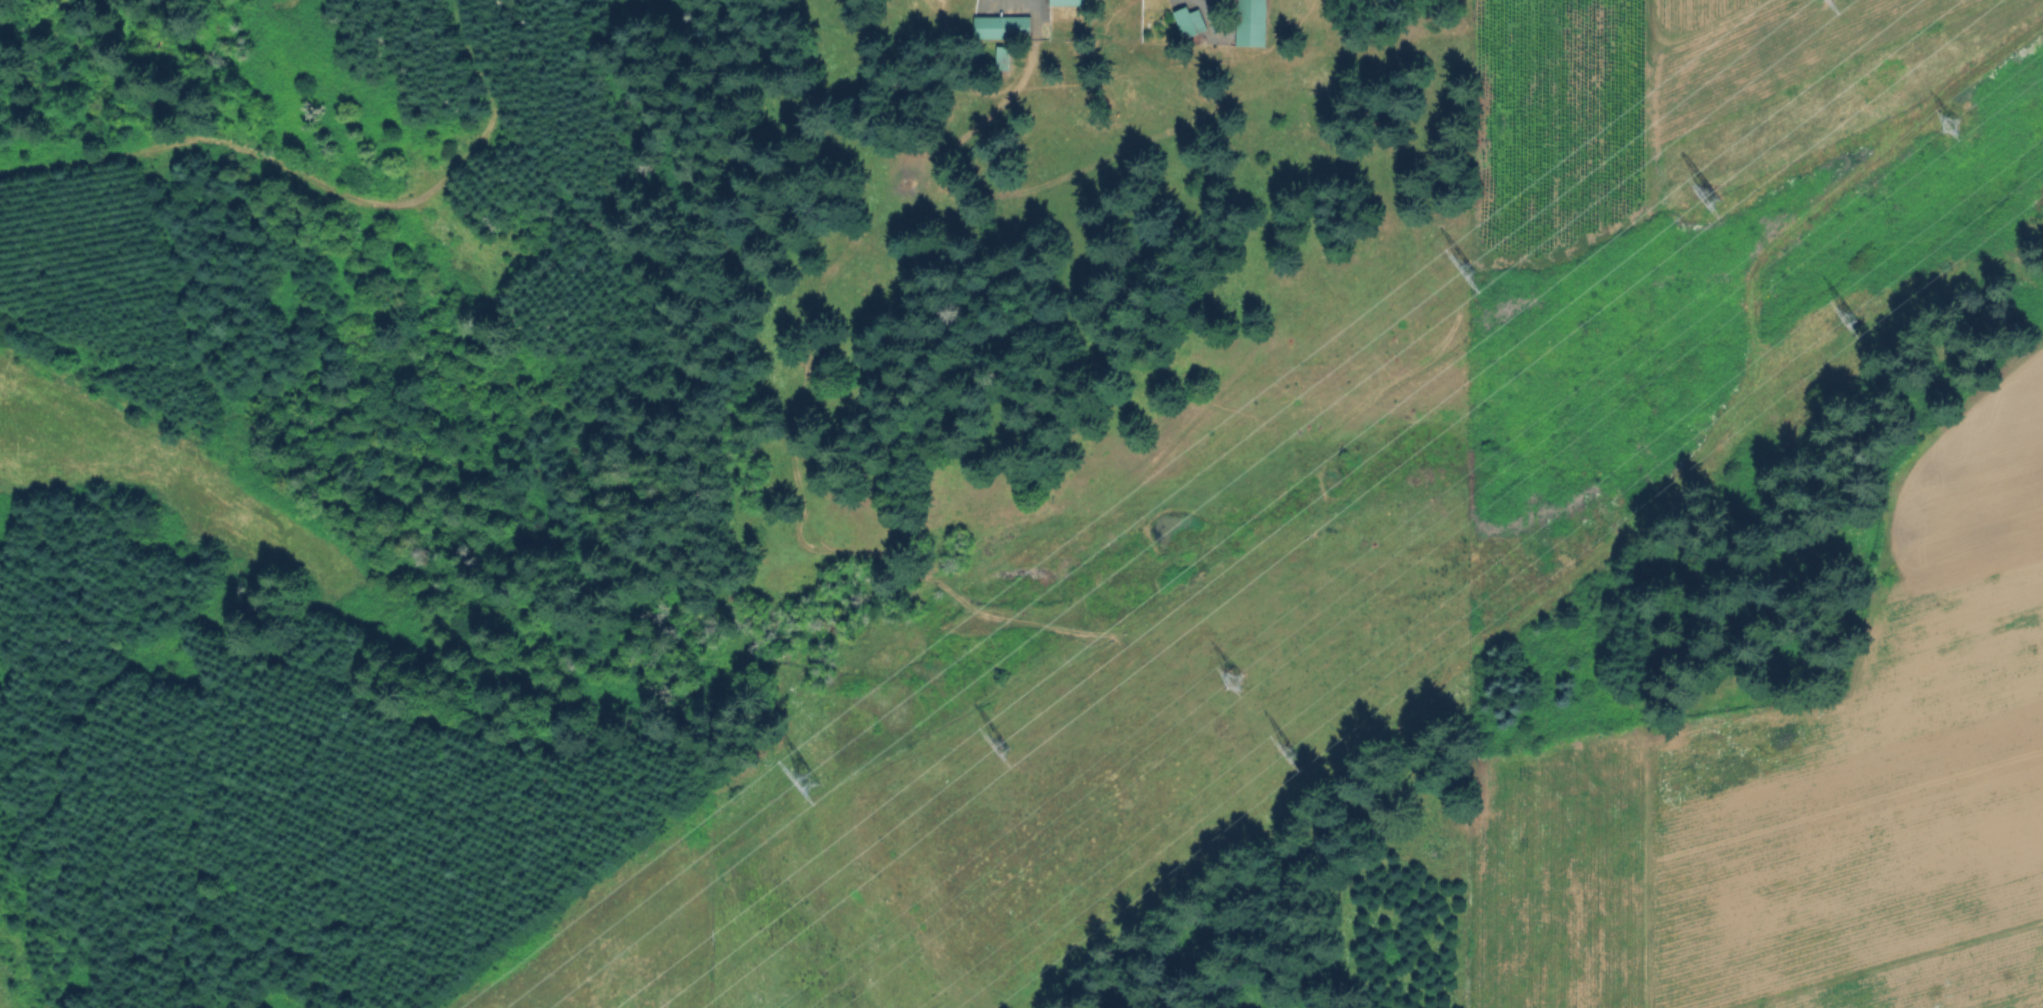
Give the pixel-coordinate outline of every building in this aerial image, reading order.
[(1238,46),(1238,0),(1268,0),(1268,46),(1238,46)] [(1199,32),(1185,38),(1175,12),(1189,7),(1199,32)] [(1031,16),(1031,38),(975,38),(975,16),(1031,16)] [(1011,47),(1009,70),(996,69),(999,46),(1011,47)]
